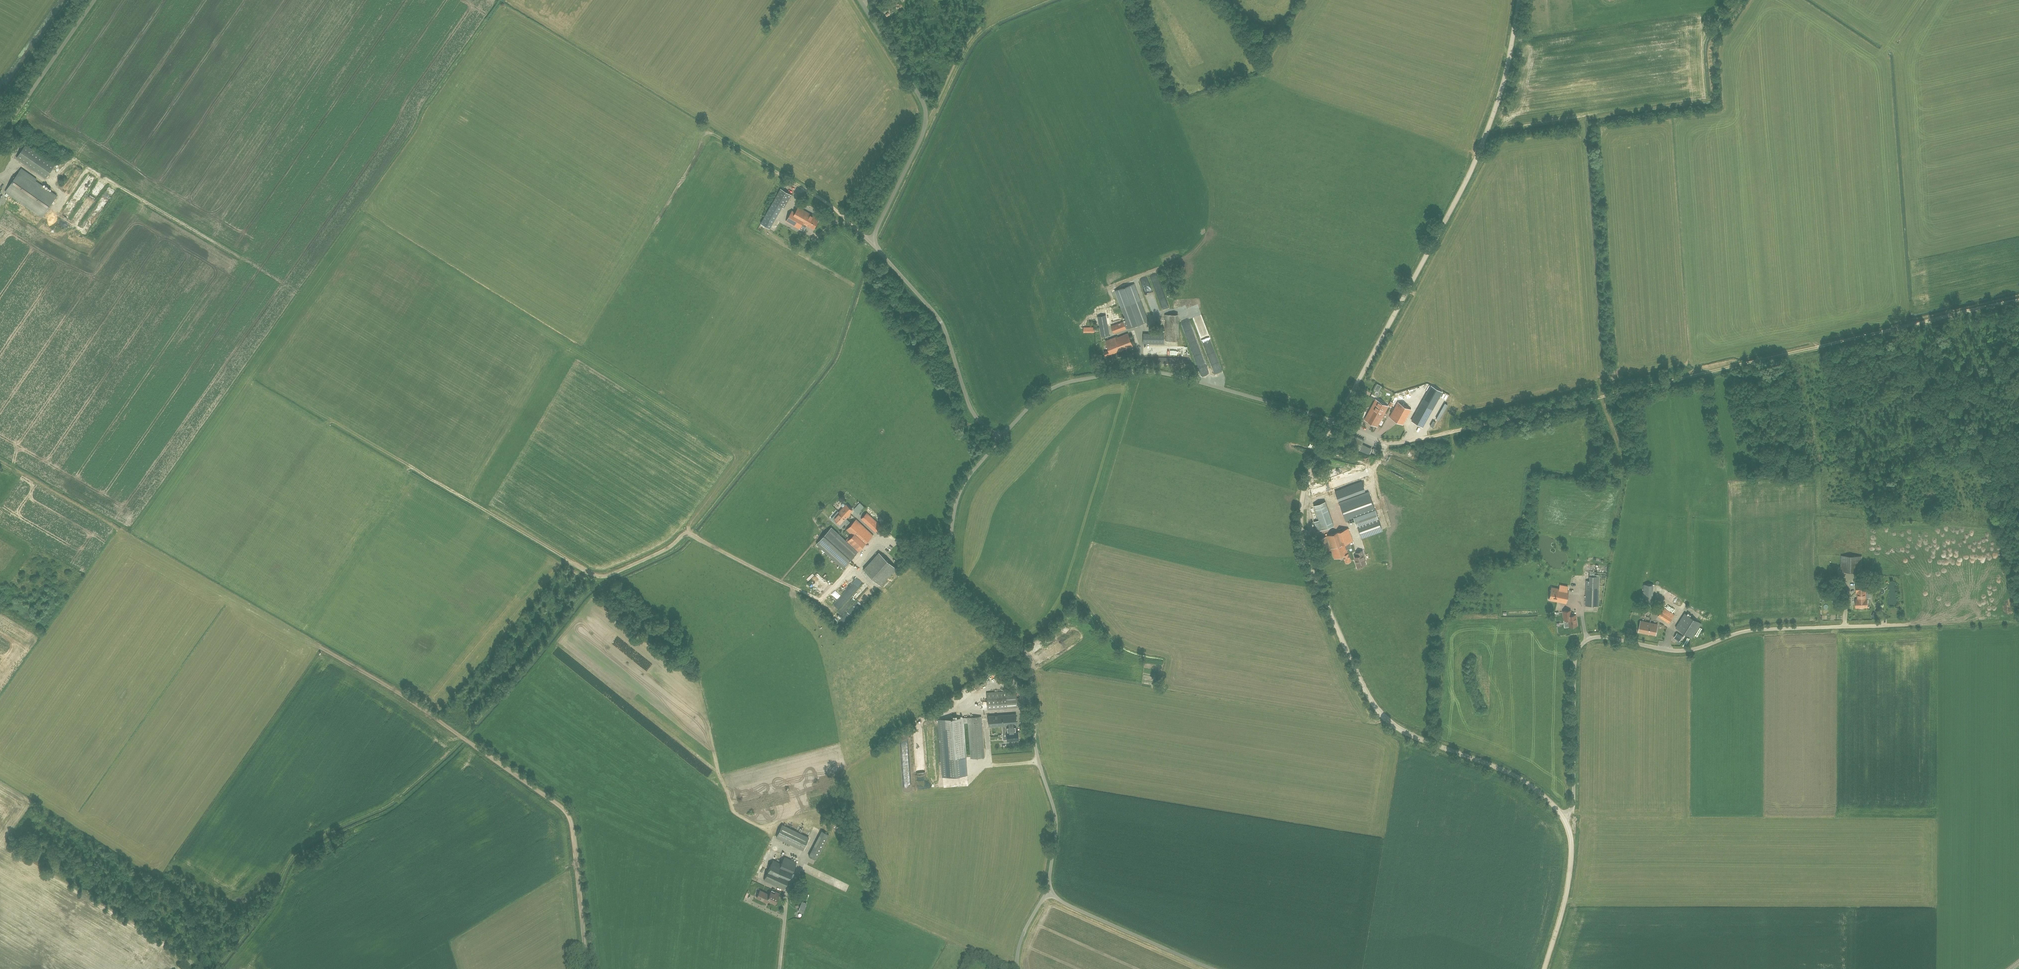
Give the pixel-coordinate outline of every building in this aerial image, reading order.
[(46,178),(55,165),(26,145),(17,158),(46,178)] [(13,197),(0,215),(0,222),(26,240),(57,196),(20,170),(5,192),(13,197)] [(83,187),(88,190),(94,182),(89,178),(83,187)] [(761,223),(770,228),(782,207),(784,208),(792,194),(781,188),(761,223)] [(109,190),(96,211),(101,215),(115,194),(109,190)] [(792,211),(786,221),(800,229),(802,225),(806,228),(807,225),(813,229),(819,219),(798,207),(795,212),(792,211)] [(89,232),(99,216),(93,212),(86,221),(84,220),(80,226),(89,232)] [(50,219),(48,224),(55,226),(58,217),(53,215),(51,220),(50,219)] [(793,241),(798,231),(784,225),(780,235),(793,241)] [(1142,280),(1145,288),(1151,286),(1147,278),(1142,280)] [(1139,296),(1134,283),(1115,290),(1119,303),(1126,321),(1124,322),(1124,321),(1111,325),(1114,333),(1126,329),(1129,328),(1129,329),(1149,321),(1139,296)] [(1179,314),(1165,314),(1165,340),(1179,340),(1179,314)] [(1101,337),(1110,335),(1106,315),(1097,317),(1101,337)] [(1115,338),(1120,351),(1133,346),(1128,333),(1115,338)] [(1143,344),(1165,343),(1165,333),(1143,333),(1143,344)] [(1120,351),(1115,338),(1115,337),(1106,341),(1109,350),(1104,352),(1106,356),(1120,351)] [(1200,356),(1200,347),(1192,347),(1192,356),(1200,356)] [(1431,386),(1412,421),(1423,427),(1442,392),(1431,386)] [(1412,392),(1409,397),(1419,403),(1422,398),(1412,392)] [(1383,415),(1388,406),(1376,399),(1365,419),(1377,426),(1384,415),(1383,415)] [(1403,424),(1411,409),(1398,402),(1390,417),(1403,424)] [(1439,420),(1448,404),(1445,403),(1436,419),(1439,420)] [(1353,434),(1347,446),(1358,451),(1361,444),(1364,439),(1353,434)] [(1373,450),(1361,444),(1358,451),(1370,456),(1373,450)] [(1343,480),(1311,489),(1313,495),(1366,479),(1365,474),(1367,473),(1366,470),(1343,477),(1343,480)] [(1362,481),(1335,490),(1338,500),(1365,490),(1362,481)] [(1378,518),(1375,511),(1369,492),(1339,502),(1346,522),(1355,519),(1362,538),(1382,530),(1378,518)] [(1319,520),(1314,521),(1318,531),(1334,525),(1325,501),(1314,505),(1319,520)] [(846,504),(846,505),(844,504),(843,503),(842,504),(841,505),(842,506),(843,508),(839,512),(840,513),(845,517),(852,510),(846,504)] [(815,518),(821,511),(819,509),(813,516),(815,518)] [(876,532),(881,526),(867,512),(861,519),(876,532)] [(846,518),(845,517),(840,513),(836,517),(835,515),(831,519),(832,520),(836,523),(838,521),(840,524),(842,526),(845,522),(847,524),(850,522),(846,518)] [(852,536),(851,535),(847,539),(848,540),(847,542),(831,527),(817,543),(843,568),(873,535),(856,519),(846,529),(853,535),(852,536)] [(1349,542),(1353,541),(1348,528),(1315,540),(1320,553),(1331,550),(1334,558),(1343,555),(1346,562),(1351,561),(1347,550),(1345,544),(1349,542)] [(1365,559),(1362,551),(1356,553),(1357,556),(1354,557),(1356,563),(1355,563),(1357,568),(1361,566),(1361,565),(1365,564),(1364,560),(1365,559)] [(880,585),(896,568),(879,552),(864,569),(880,585)] [(1862,572),(1862,556),(1841,555),(1841,572),(1862,572)] [(1560,582),(1561,577),(1532,572),(1532,577),(1560,582)] [(1586,580),(1586,589),(1585,606),(1599,606),(1599,589),(1600,577),(1589,576),(1589,581),(1586,580)] [(1837,596),(1845,591),(1839,582),(1831,587),(1837,596)] [(1868,599),(1867,599),(1866,599),(1866,593),(1871,593),(1870,582),(1856,583),(1857,594),(1858,594),(1859,599),(1856,599),(1856,607),(1860,607),(1860,608),(1863,608),(1863,607),(1867,607),(1867,603),(1868,603),(1868,602),(1868,600),(1868,599)] [(1654,585),(1644,585),(1643,601),(1654,601),(1654,585)] [(1569,591),(1567,590),(1551,587),(1549,600),(1566,603),(1569,591)] [(839,600),(833,607),(838,611),(844,604),(852,596),(847,592),(840,600),(839,600)] [(848,603),(851,607),(858,599),(855,596),(848,603)] [(1664,608),(1662,611),(1672,618),(1675,615),(1664,608)] [(1669,623),(1672,618),(1662,611),(1658,616),(1669,623)] [(1689,636),(1698,621),(1685,613),(1676,627),(1689,636)] [(1571,620),(1568,620),(1569,626),(1577,626),(1576,615),(1570,616),(1571,620)] [(1639,632),(1646,633),(1649,634),(1649,633),(1656,634),(1658,624),(1641,621),(1639,632)] [(1702,624),(1698,621),(1689,636),(1693,638),(1702,624)] [(986,692),(988,709),(1008,707),(1018,707),(1017,690),(986,692)] [(1007,740),(1019,739),(1018,732),(1016,732),(1016,725),(1017,725),(1016,714),(988,716),(989,727),(1007,725),(1007,733),(1007,740)] [(981,716),(938,720),(942,777),(967,775),(963,722),(968,722),(971,758),(984,757),(981,716)] [(809,837),(782,825),(776,837),(803,850),(809,837)] [(822,831),(810,856),(818,860),(830,835),(822,831)] [(784,889),(797,862),(784,857),(781,864),(773,860),(764,880),(784,889)] [(769,900),(775,903),(779,894),(775,892),(774,894),(771,892),(769,895),(760,891),(757,898),(767,903),(769,900)]
